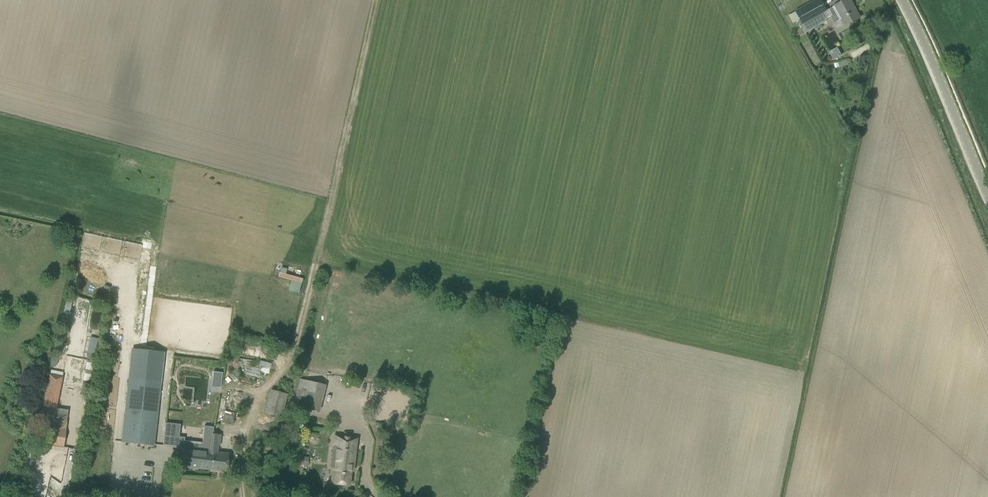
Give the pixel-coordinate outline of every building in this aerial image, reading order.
[(789,15),(793,23),(799,20),(806,32),(826,21),(823,15),(828,12),(827,11),(821,0),(815,0),(795,11),(789,15)] [(828,10),(832,17),(831,17),(831,18),(834,24),(841,20),(845,26),(851,23),(860,18),(850,0),(845,0),(840,3),(834,6),(828,10)] [(837,47),(829,52),(833,60),(841,55),(837,47)] [(279,272),(278,277),(301,283),(302,279),(279,272)] [(85,352),(87,352),(87,358),(95,359),(97,337),(86,337),(85,352)] [(221,380),(222,373),(213,372),(212,379),(221,380)] [(49,374),(39,422),(47,423),(46,435),(45,445),(63,447),(64,437),(67,409),(56,408),(62,377),(50,374),(49,374)] [(294,405),(320,411),(326,385),(300,379),(294,405)] [(264,413),(281,418),(288,388),(278,386),(277,392),(270,390),(264,413)] [(152,445),(157,404),(127,401),(122,442),(152,445)] [(222,423),(232,425),(235,412),(225,410),(222,423)] [(165,423),(164,435),(179,437),(180,424),(165,423)] [(180,464),(180,467),(209,470),(212,452),(210,452),(212,434),(213,427),(204,426),(202,444),(205,445),(204,451),(182,449),(180,464)] [(212,452),(209,470),(226,472),(228,462),(228,454),(216,453),(217,446),(218,446),(219,446),(220,435),(212,434),(210,452),(212,452)] [(331,467),(335,468),(333,484),(349,486),(351,470),(349,470),(350,465),(353,466),(355,450),(353,449),(355,438),(335,435),(331,467)]
